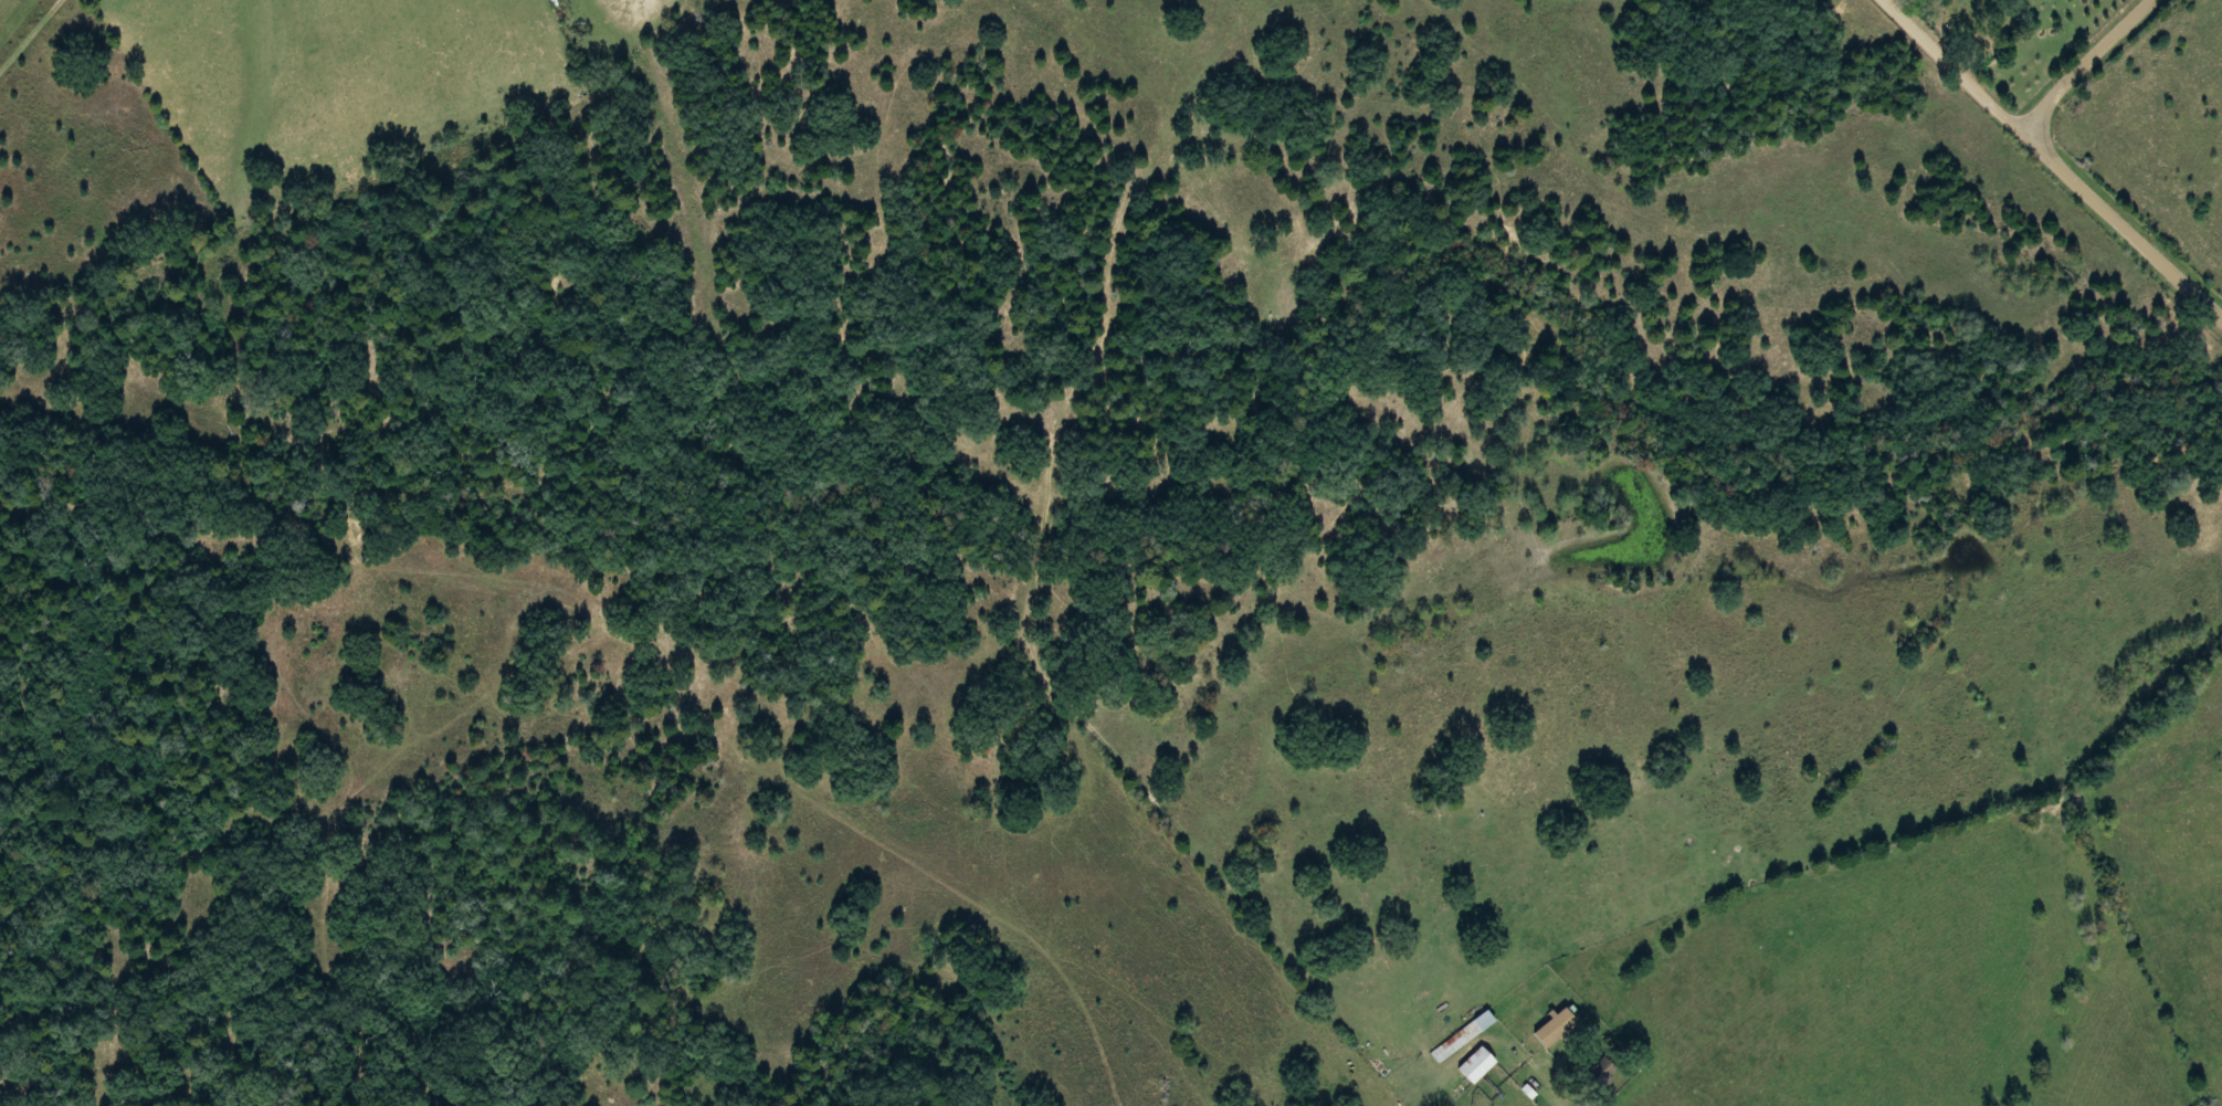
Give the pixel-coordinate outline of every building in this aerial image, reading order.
[(1493,1023),(1485,1011),(1426,1052),(1434,1064),(1493,1023)] [(1454,1069),(1470,1085),(1493,1062),(1477,1046),(1454,1069)] [(1582,1076),(1600,1092),(1617,1072),(1599,1056),(1582,1076)]
